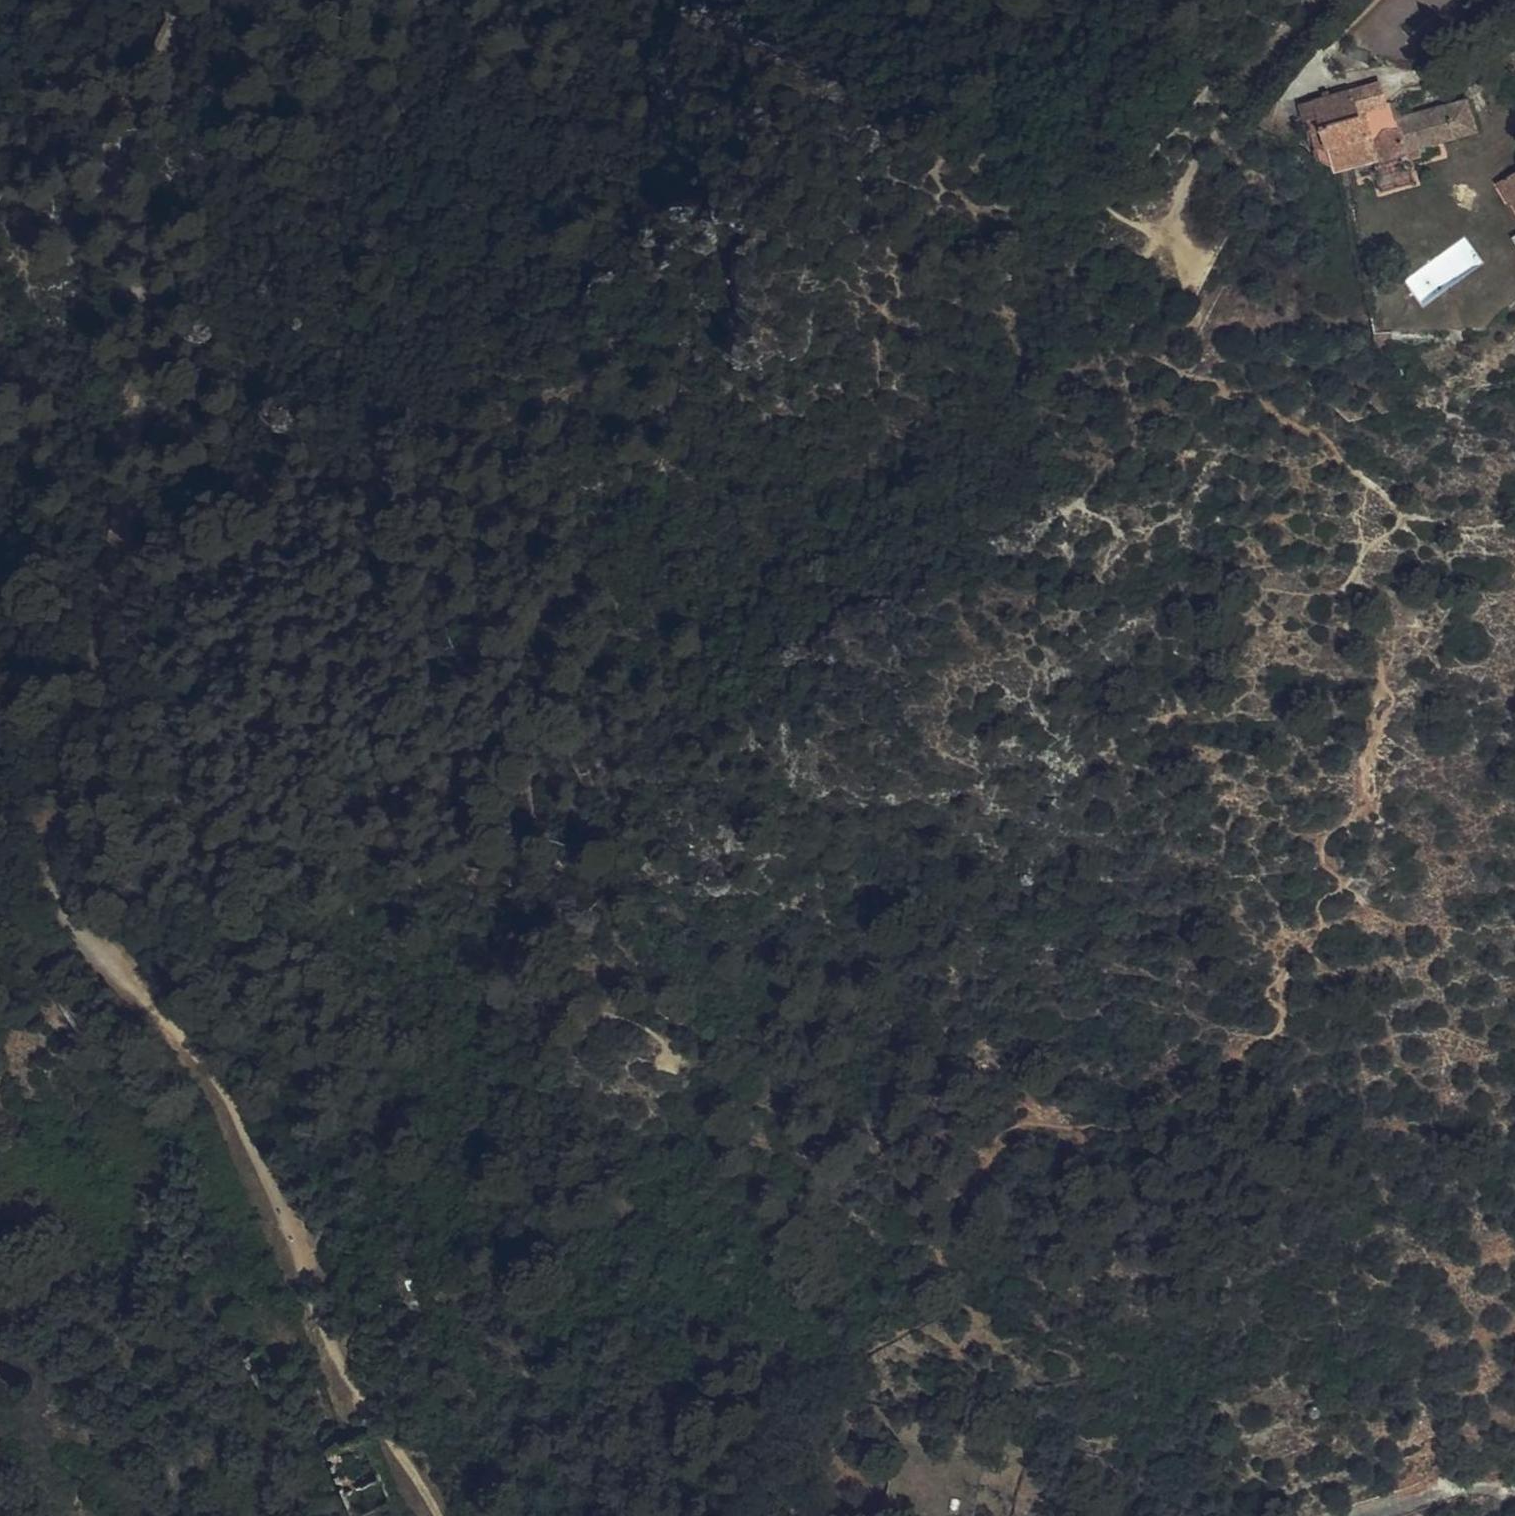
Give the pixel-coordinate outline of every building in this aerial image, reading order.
[(1333,170),(1355,162),(1360,178),(1376,172),(1382,188),(1411,177),(1406,163),(1423,157),(1420,150),(1458,136),(1447,104),(1392,123),(1377,79),(1345,91),(1343,87),(1313,98),(1298,103),(1304,120),(1305,119),(1322,166),(1331,162),(1333,170)] [(1447,104),(1458,136),(1477,129),(1465,98),(1447,104)]
